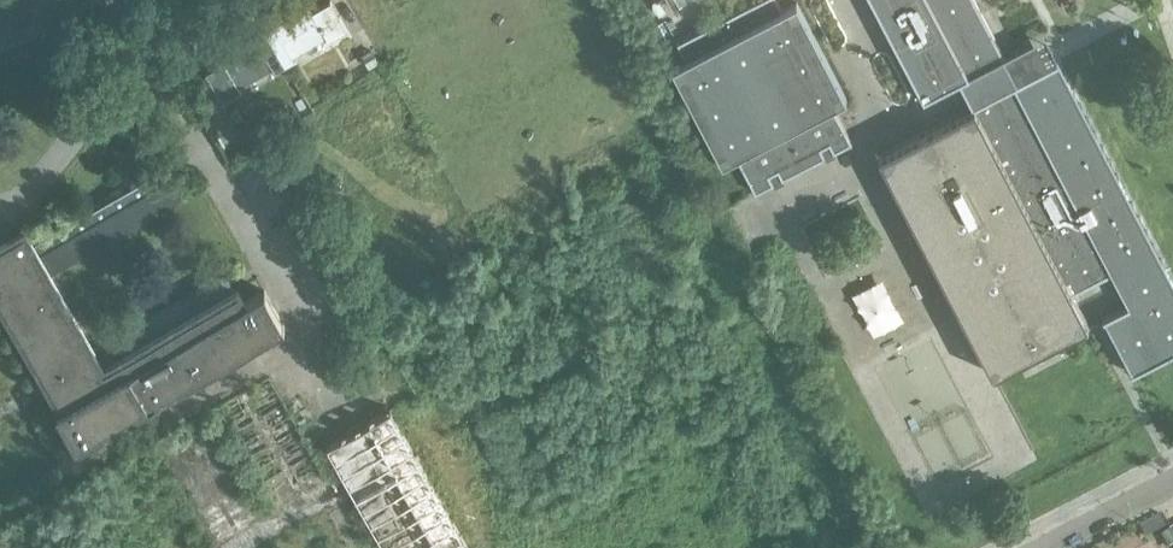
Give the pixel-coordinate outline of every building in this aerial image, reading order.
[(285,64),(295,58),(293,56),(326,36),(329,40),(347,28),(331,0),(329,0),(312,10),(307,2),(298,7),(299,9),(264,29),(285,64)] [(834,151),(852,141),(833,104),(847,97),(796,0),(782,7),(779,0),(756,0),(677,41),(686,57),(671,65),(722,162),(736,155),(755,191),(774,182),(769,173),(778,169),(782,177),(825,155),(821,146),(829,142),(834,151)] [(959,308),(993,372),(1087,323),(1071,292),(1080,287),(1111,271),(1128,303),(1102,316),(1103,318),(1106,317),(1133,369),(1130,370),(1131,372),(1172,351),(1172,283),(1057,60),(1017,81),(1013,73),(975,0),(872,0),(923,99),(960,80),(968,96),(972,105),(879,154),(959,308)] [(206,71),(223,100),(241,89),(240,87),(273,67),(275,70),(285,64),(264,29),(229,49),(229,48),(219,53),(223,61),(206,71)] [(373,47),(364,53),(371,66),(380,60),(373,47)] [(45,383),(0,409),(0,490),(45,464),(15,412),(51,392),(60,407),(59,412),(75,440),(285,323),(264,288),(247,298),(238,283),(234,286),(225,270),(96,345),(53,271),(184,196),(171,175),(165,178),(159,169),(36,240),(28,226),(23,229),(17,219),(0,229),(0,305),(45,383)] [(331,437),(389,547),(470,547),(394,404),(331,437)]
